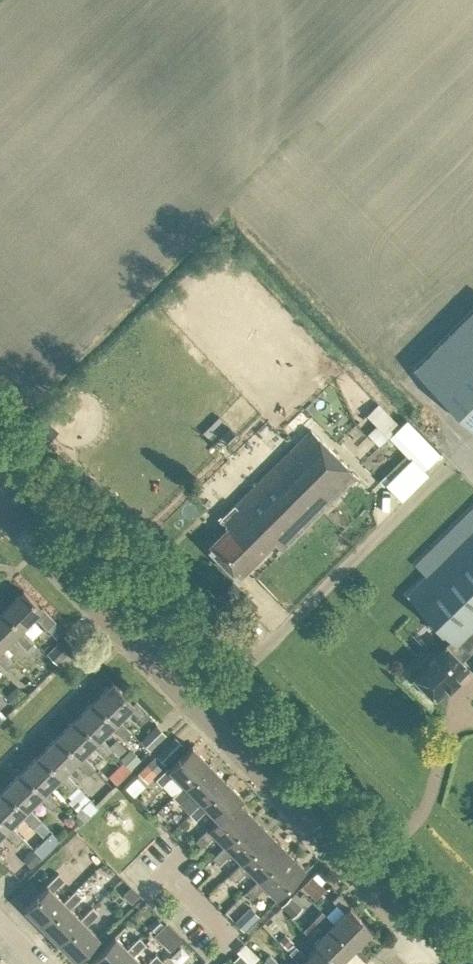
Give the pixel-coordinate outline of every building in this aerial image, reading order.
[(413,368),(471,425),(472,423),(472,308),(413,368)] [(364,410),(375,421),(367,429),(378,440),(399,420),(377,397),(364,410)] [(355,476),(308,428),(238,497),(233,491),(227,498),(232,503),(217,518),(227,527),(209,545),(238,575),(273,541),(281,550),(355,476)] [(415,563),(426,574),(407,593),(450,637),(443,643),(442,641),(431,653),(429,651),(421,659),(423,660),(410,672),(424,686),(424,687),(423,689),(423,691),(424,693),(426,695),(428,696),(430,696),(431,696),(433,695),(435,697),(446,686),(448,688),(468,669),(460,660),(467,653),(459,645),(472,631),(472,506),(415,563)] [(33,615),(46,627),(54,619),(41,606),(40,607),(23,589),(2,610),(20,628),(21,627),(33,615)] [(21,627),(20,628),(2,610),(0,612),(0,647),(13,635),(25,647),(33,640),(21,627)] [(64,635),(47,652),(57,663),(75,645),(64,635)] [(0,648),(0,664),(4,668),(12,660),(0,648)] [(142,720),(149,714),(135,700),(132,703),(111,682),(93,700),(114,721),(117,718),(129,707),(142,720)] [(14,705),(26,692),(17,684),(5,696),(14,705)] [(111,724),(124,738),(130,731),(117,718),(114,721),(93,700),(75,717),(96,739),(100,735),(111,724)] [(109,745),(100,735),(96,739),(75,717),(57,735),(78,757),(82,753),(93,742),(106,755),(112,749),(113,748),(109,745)] [(149,749),(165,733),(155,723),(139,739),(149,749)] [(94,766),(82,753),(78,757),(57,735),(39,753),(60,774),(63,771),(75,760),(88,773),(94,766)] [(164,762),(183,744),(175,736),(156,754),(164,762)] [(118,755),(125,747),(116,738),(109,745),(113,748),(112,749),(118,755)] [(184,784),(208,761),(191,744),(169,766),(167,765),(155,777),(161,784),(171,794),(183,782),(184,784)] [(76,784),(63,771),(60,774),(39,753),(21,770),(42,792),(45,789),(57,777),(70,791),(76,784)] [(201,801),(224,779),(208,761),(184,784),(183,782),(171,794),(178,801),(190,789),(200,800),(201,801)] [(156,772),(147,763),(138,772),(147,781),(156,772)] [(58,802),(45,789),(42,792),(21,770),(2,788),(24,809),(27,806),(38,795),(51,808),(58,802)] [(218,818),(237,801),(242,796),(224,779),(201,801),(200,800),(188,811),(195,818),(206,806),(218,818)] [(27,806),(24,809),(2,788),(0,790),(0,821),(6,827),(9,824),(20,813),(33,826),(40,820),(27,806)] [(225,846),(254,818),(237,801),(218,818),(208,828),(207,827),(195,838),(201,845),(213,833),(223,844),(225,846)] [(242,863),(270,835),(254,818),(225,846),(223,844),(211,855),(218,862),(230,850),(240,861),(242,863)] [(9,824),(6,827),(0,821),(0,833),(2,831),(15,844),(22,837),(9,824)] [(41,850),(58,838),(52,830),(35,842),(41,850)] [(258,879),(287,852),(270,835),(242,863),(240,861),(228,872),(235,879),(247,867),(257,878),(258,879)] [(31,866),(41,857),(33,849),(23,858),(31,866)] [(276,897),(304,869),(287,852),(258,879),(257,878),(245,890),(252,896),(263,885),(276,897)] [(30,876),(39,885),(56,868),(47,859),(30,876)] [(23,907),(41,924),(64,902),(62,900),(51,889),(63,877),(57,871),(45,883),(46,884),(23,907)] [(312,875),(302,884),(312,895),(322,885),(312,875)] [(131,902),(139,894),(130,886),(123,893),(131,902)] [(74,888),(62,900),(64,902),(41,924),(58,942),(81,919),(79,917),(69,906),(81,895),(74,888)] [(354,945),(371,927),(349,905),(350,904),(338,892),(332,898),(343,909),(333,919),(330,922),(354,945)] [(291,895),(284,903),(294,914),(302,906),(291,895)] [(259,911),(250,902),(235,917),(244,926),(259,911)] [(86,923),(98,912),(91,905),(79,917),(81,919),(58,942),(75,959),(98,936),(86,923)] [(330,922),(333,919),(322,908),(315,915),(326,926),(313,938),(319,943),(337,962),(354,945),(330,922)] [(269,930),(277,922),(271,915),(263,923),(269,930)] [(155,930),(162,923),(157,917),(149,925),(155,930)] [(160,945),(172,932),(164,925),(152,938),(160,945)] [(97,963),(119,963),(131,952),(132,953),(143,942),(137,936),(126,947),(114,935),(91,958),(97,963)] [(337,962),(319,943),(307,955),(295,943),(289,950),(300,961),(301,961),(304,963),(339,963),(337,962)] [(132,953),(131,952),(119,963),(155,963),(160,959),(154,952),(143,963),(132,953)] [(248,962),(239,954),(233,960),(237,963),(246,963),(248,962)]
